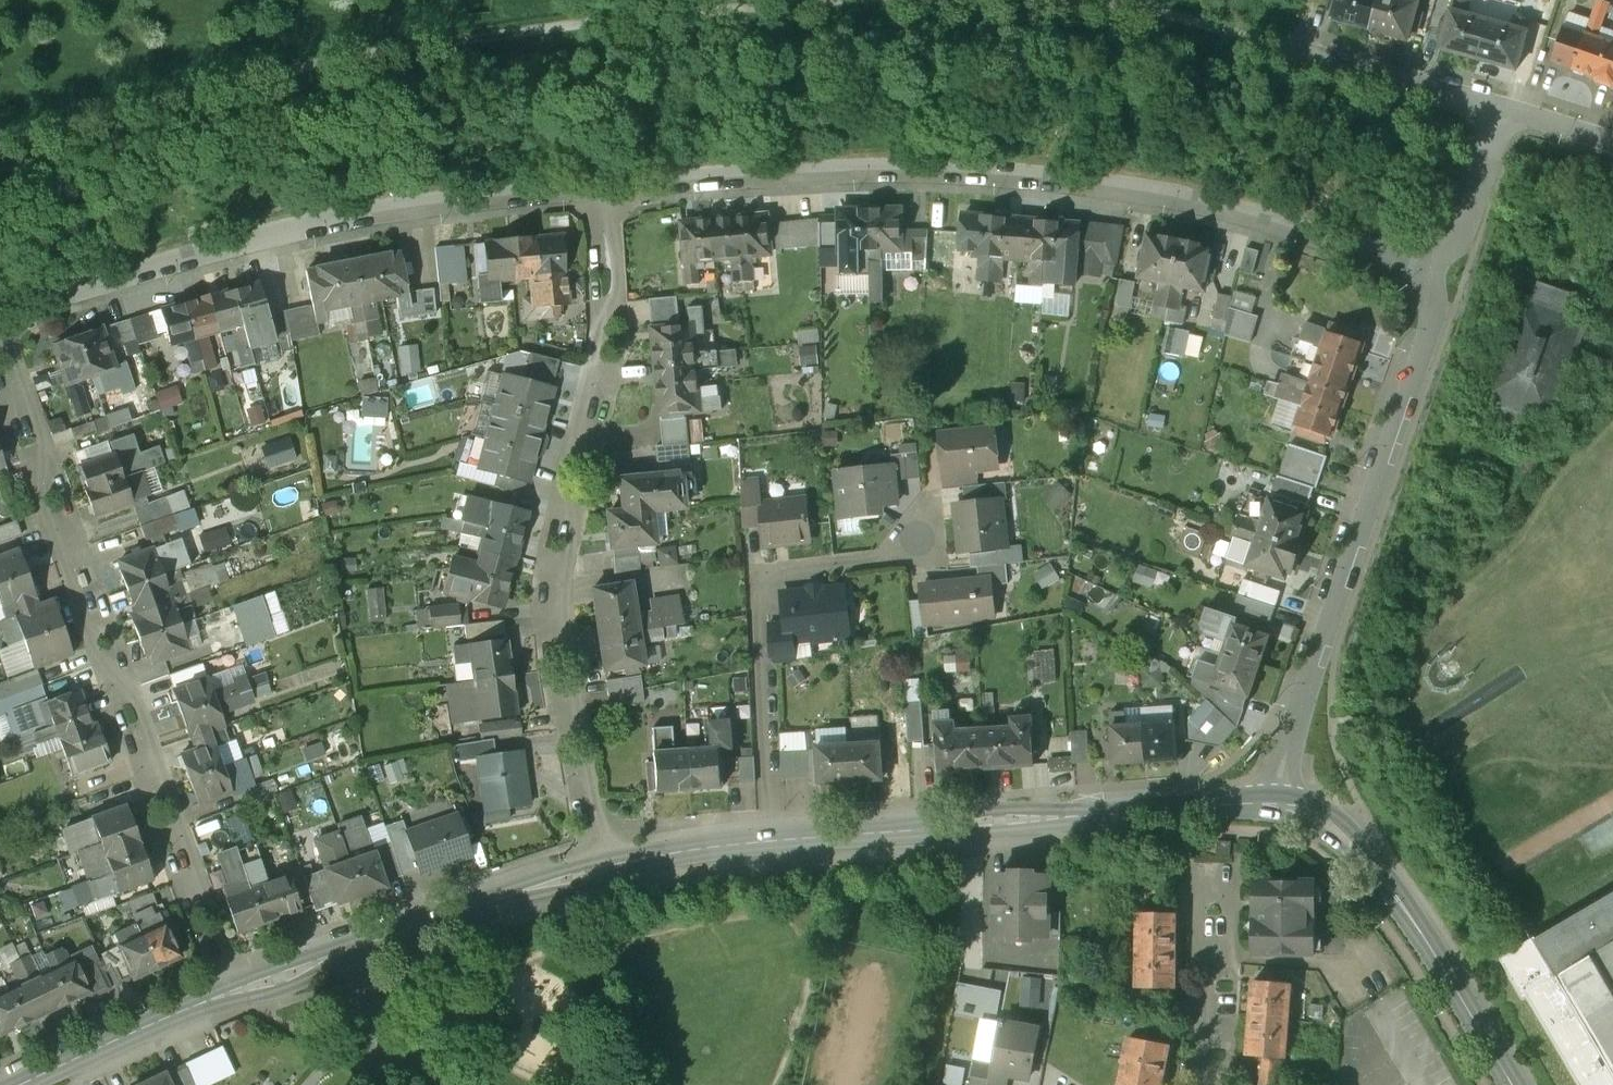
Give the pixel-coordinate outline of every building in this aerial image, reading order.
[(1334,7),(1331,18),(1369,29),(1377,0),(1336,0),(1334,7)] [(1369,29),(1407,39),(1410,28),(1415,12),(1417,1),(1413,0),(1377,0),(1369,29)] [(1454,0),(1451,10),(1464,14),(1467,3),(1454,0)] [(1598,0),(1597,0),(1593,9),(1604,13),(1608,3),(1598,0)] [(1593,9),(1585,34),(1596,37),(1604,13),(1593,9)] [(1451,10),(1450,10),(1447,21),(1441,20),(1436,35),(1443,37),(1440,48),(1477,59),(1488,21),(1464,14),(1451,10)] [(1421,14),(1415,12),(1410,28),(1416,30),(1421,14)] [(1528,20),(1515,17),(1512,27),(1525,31),(1528,20)] [(1512,27),(1488,21),(1477,59),(1515,69),(1518,58),(1525,60),(1529,44),(1523,42),(1526,31),(1525,31),(1512,27)] [(1564,27),(1553,61),(1573,68),(1585,34),(1564,27)] [(1608,31),(1605,41),(1612,43),(1612,33),(1608,31)] [(1585,34),(1573,68),(1596,76),(1595,77),(1597,81),(1611,86),(1612,85),(1612,43),(1605,41),(1596,37),(1585,34)] [(870,209),(839,210),(839,223),(839,248),(840,252),(870,251),(870,209)] [(901,231),(901,209),(870,209),(870,251),(882,251),(901,251),(901,231)] [(995,217),(963,214),(960,249),(975,250),(974,256),(980,257),(991,257),(995,217)] [(767,215),(739,218),(742,257),(752,256),(771,254),(767,215)] [(1021,219),(995,217),(991,257),(1002,258),(1018,260),(1021,219)] [(739,218),(711,220),(715,259),(732,258),(742,257),(739,218)] [(820,223),(820,218),(777,222),(778,249),(820,244),(820,223)] [(1047,221),(1021,219),(1018,260),(1033,261),(1044,262),(1047,221)] [(711,220),(682,223),(685,262),(696,261),(715,259),(711,220)] [(1080,224),(1047,221),(1044,262),(1055,263),(1061,263),(1061,257),(1077,259),(1080,224)] [(839,223),(820,223),(820,244),(820,249),(839,248),(839,223)] [(1108,228),(1084,224),(1082,250),(1103,254),(1108,228)] [(1121,230),(1108,228),(1103,254),(1102,258),(1115,261),(1121,230)] [(901,231),(901,251),(882,251),(882,271),(913,270),(913,261),(914,261),(914,230),(901,231)] [(926,270),(928,230),(914,230),(914,261),(913,261),(913,270),(926,270)] [(551,237),(536,238),(536,236),(535,236),(538,275),(531,276),(532,281),(549,280),(548,274),(565,273),(562,247),(564,245),(564,239),(559,234),(552,235),(551,237)] [(1181,241),(1148,234),(1139,277),(1161,282),(1172,284),(1181,241)] [(535,236),(510,239),(513,278),(531,276),(538,275),(535,236)] [(510,239),(494,240),(495,242),(484,243),(487,274),(488,280),(499,279),(513,278),(510,239)] [(1214,248),(1181,241),(1172,284),(1184,286),(1205,291),(1207,279),(1214,280),(1216,270),(1209,269),(1214,248)] [(475,285),(479,285),(478,275),(487,274),(484,243),(471,244),(475,285)] [(457,246),(435,248),(439,287),(461,284),(457,246)] [(1259,251),(1246,248),(1240,271),(1252,275),(1259,251)] [(1103,254),(1082,250),(1081,259),(1086,259),(1085,272),(1099,275),(1102,258),(1103,254)] [(870,251),(840,252),(841,277),(871,277),(870,251)] [(882,271),(882,251),(870,251),(871,277),(882,277),(882,271)] [(389,254),(375,257),(374,256),(373,256),(382,299),(396,296),(408,294),(408,291),(400,252),(390,254),(389,254)] [(373,256),(353,260),(361,303),(375,301),(382,299),(373,256)] [(752,256),(742,257),(744,282),(754,281),(752,256)] [(742,257),(732,258),(734,283),(744,282),(742,257)] [(991,257),(980,257),(978,279),(989,280),(991,257)] [(1002,258),(991,257),(989,280),(1000,281),(1002,258)] [(353,260),(333,265),(341,307),(348,306),(361,303),(353,260)] [(696,261),(685,262),(687,285),(698,284),(696,261)] [(1044,262),(1033,261),(1031,284),(1042,285),(1044,262)] [(1055,263),(1044,262),(1042,285),(1053,286),(1055,263)] [(332,265),(317,268),(317,269),(306,271),(313,305),(314,313),(326,310),(341,307),(333,265),(332,265)] [(565,273),(548,274),(549,280),(532,281),(533,298),(534,307),(545,306),(558,305),(568,304),(565,273)] [(499,279),(488,280),(487,274),(478,275),(479,285),(481,302),(501,300),(499,279)] [(883,303),(882,277),(871,277),(871,303),(883,303)] [(1515,291),(1485,395),(1500,400),(1493,423),(1531,434),(1538,410),(1562,418),(1581,353),(1592,315),(1572,310),(1578,291),(1539,280),(1534,296),(1515,291)] [(1135,284),(1120,281),(1115,307),(1130,310),(1135,284)] [(1161,282),(1156,305),(1168,308),(1172,284),(1161,282)] [(259,284),(234,290),(243,325),(268,318),(259,284)] [(1168,308),(1179,310),(1184,286),(1172,284),(1168,308)] [(433,288),(408,291),(408,294),(411,305),(398,307),(400,318),(413,315),(436,313),(433,288)] [(234,290),(221,294),(220,293),(210,296),(220,331),(232,328),(243,325),(234,290)] [(1233,293),(1232,296),(1227,321),(1224,335),(1250,343),(1255,316),(1249,315),(1252,297),(1233,293)] [(408,294),(396,296),(398,307),(411,305),(408,294)] [(1227,321),(1232,296),(1218,294),(1213,318),(1227,321)] [(210,296),(199,298),(200,300),(186,303),(196,338),(207,335),(220,331),(210,296)] [(677,296),(650,299),(652,328),(675,326),(679,319),(677,296)] [(533,298),(523,298),(524,313),(534,313),(534,307),(533,298)] [(375,301),(361,303),(365,321),(378,318),(375,301)] [(186,303),(162,310),(171,344),(185,341),(196,338),(186,303)] [(361,303),(348,306),(351,323),(365,321),(361,303)] [(313,305),(287,310),(291,341),(320,334),(318,323),(317,324),(314,313),(313,305)] [(558,305),(545,306),(546,318),(559,317),(558,305)] [(545,306),(534,307),(534,313),(535,319),(546,318),(545,306)] [(702,306),(689,307),(690,324),(693,324),(694,334),(704,333),(702,306)] [(1179,310),(1168,308),(1164,324),(1175,327),(1179,310)] [(291,341),(287,310),(272,314),(282,353),(293,350),(291,341)] [(326,310),(314,313),(317,324),(318,323),(328,321),(326,310)] [(152,313),(131,320),(138,342),(140,346),(161,339),(152,313)] [(268,318),(243,325),(249,347),(274,340),(268,318)] [(131,320),(117,324),(125,346),(138,342),(131,320)] [(369,342),(365,321),(351,323),(355,345),(369,342)] [(1329,331),(1306,323),(1301,339),(1324,347),(1329,331)] [(1352,330),(1332,323),(1329,331),(1324,347),(1317,366),(1351,377),(1353,371),(1356,372),(1359,362),(1357,361),(1361,350),(1355,341),(1349,339),(1352,330)] [(675,326),(652,328),(655,358),(694,354),(694,353),(695,353),(694,334),(693,324),(690,324),(675,326)] [(249,347),(243,325),(232,328),(238,350),(249,347)] [(102,329),(79,336),(92,376),(103,372),(115,368),(115,367),(102,329)] [(207,335),(196,338),(202,361),(213,358),(207,335)] [(79,336),(67,340),(65,339),(58,341),(54,348),(56,355),(59,356),(65,376),(63,376),(66,384),(68,383),(79,380),(92,376),(79,336)] [(191,364),(202,361),(196,338),(185,341),(191,364)] [(274,340),(249,347),(254,366),(279,359),(274,340)] [(820,341),(792,344),(794,359),(820,357),(820,341)] [(421,342),(402,344),(405,372),(424,370),(421,342)] [(1291,346),(1289,354),(1274,350),(1271,362),(1288,366),(1293,346),(1291,346)] [(695,353),(694,353),(694,354),(695,365),(718,362),(717,351),(695,353)] [(559,360),(529,353),(526,365),(556,373),(559,360)] [(694,354),(655,358),(658,385),(697,381),(695,365),(694,354)] [(1316,368),(1291,360),(1286,374),(1311,383),(1316,368)] [(202,361),(191,364),(194,375),(205,372),(202,361)] [(127,363),(115,367),(115,368),(103,372),(109,391),(120,388),(122,395),(136,390),(127,363)] [(556,373),(526,365),(523,380),(552,388),(556,373)] [(1351,377),(1317,366),(1316,368),(1311,383),(1307,395),(1341,407),(1344,398),(1347,398),(1350,388),(1348,387),(1351,377)] [(375,371),(363,374),(367,395),(379,392),(375,371)] [(1311,383),(1286,374),(1281,386),(1307,395),(1311,383)] [(523,380),(505,375),(497,405),(545,418),(553,388),(552,388),(523,380)] [(79,380),(68,383),(74,403),(85,399),(79,380)] [(697,381),(658,385),(661,414),(700,411),(699,399),(697,381)] [(1281,386),(1272,383),(1269,394),(1303,406),(1307,395),(1281,386)] [(161,391),(164,405),(185,401),(182,387),(161,391)] [(137,395),(124,399),(131,421),(145,417),(137,395)] [(1341,407),(1307,395),(1303,406),(1294,432),(1324,442),(1326,434),(1331,436),(1335,426),(1337,427),(1341,417),(1338,416),(1341,407)] [(720,397),(699,399),(700,411),(721,409),(720,397)] [(497,405),(495,404),(486,437),(488,438),(536,451),(543,453),(547,438),(540,437),(545,418),(497,405)] [(105,418),(94,422),(97,433),(109,429),(105,418)] [(685,419),(661,421),(663,445),(663,447),(687,444),(685,419)] [(94,422),(71,429),(75,441),(97,433),(94,422)] [(994,428),(940,434),(943,455),(945,455),(946,470),(947,470),(976,467),(976,461),(997,458),(994,428)] [(268,453),(269,464),(299,459),(295,433),(254,440),(256,455),(268,453)] [(134,434),(110,442),(115,455),(116,455),(123,479),(134,475),(134,476),(166,464),(162,452),(160,446),(140,453),(134,434)] [(536,451),(488,438),(480,468),(498,473),(527,481),(528,481),(536,451)] [(109,441),(79,451),(79,452),(75,453),(80,468),(93,463),(92,461),(100,458),(101,460),(115,455),(110,442),(109,441)] [(687,444),(663,447),(663,445),(656,446),(658,468),(690,464),(687,444)] [(1327,456),(1290,444),(1280,476),(1314,487),(1317,488),(1327,456)] [(173,448),(162,452),(166,464),(177,460),(173,448)] [(917,452),(904,453),(907,479),(920,478),(917,452)] [(904,453),(891,455),(893,465),(894,481),(907,479),(904,453)] [(100,458),(92,461),(93,463),(80,468),(84,479),(85,479),(90,491),(123,479),(116,455),(115,455),(101,460),(100,458)] [(893,465),(836,471),(841,515),(860,513),(881,510),(880,505),(896,504),(894,481),(893,465)] [(976,467),(947,470),(949,488),(964,487),(978,485),(976,467)] [(527,481),(498,473),(495,486),(523,494),(527,481)] [(681,473),(664,474),(667,508),(667,509),(684,507),(681,473)] [(664,474),(620,478),(623,511),(623,512),(652,509),(667,508),(664,474)] [(142,498),(134,476),(134,475),(123,479),(131,502),(142,498)] [(1280,476),(1278,476),(1272,493),(1308,505),(1314,487),(1280,476)] [(90,491),(86,492),(95,515),(132,502),(131,502),(123,479),(90,491)] [(1057,480),(1043,495),(1055,506),(1069,491),(1057,480)] [(978,485),(964,487),(966,505),(1000,501),(1006,500),(1004,482),(978,485)] [(183,483),(142,498),(131,502),(132,502),(140,524),(161,517),(172,513),(191,506),(183,483)] [(760,490),(741,492),(743,528),(751,527),(762,526),(760,505),(761,505),(760,490)] [(494,502),(469,495),(462,519),(465,520),(487,527),(494,502)] [(761,505),(760,505),(762,526),(764,546),(808,542),(807,526),(809,526),(806,500),(761,505)] [(1305,512),(1270,500),(1262,524),(1258,535),(1300,549),(1303,539),(1297,537),(1305,512)] [(966,505),(956,506),(961,552),(1005,547),(1000,501),(966,505)] [(529,512),(494,502),(487,527),(522,536),(529,512)] [(652,509),(653,522),(692,518),(691,506),(684,507),(667,509),(667,508),(652,509)] [(652,509),(623,512),(623,511),(608,512),(611,547),(636,545),(655,543),(653,522),(652,509)] [(172,513),(161,517),(167,534),(178,530),(172,513)] [(860,513),(841,515),(843,533),(862,531),(860,513)] [(462,519),(443,514),(440,525),(462,531),(465,520),(462,519)] [(1262,524),(1240,516),(1236,527),(1258,535),(1262,524)] [(161,517),(140,524),(146,541),(167,534),(161,517)] [(487,527),(465,520),(462,531),(484,538),(487,527)] [(0,527),(0,543),(19,536),(14,522),(0,527)] [(522,536),(487,527),(484,538),(481,550),(515,560),(522,536)] [(1258,535),(1236,527),(1233,537),(1235,538),(1255,545),(1258,535)] [(233,529),(196,543),(201,555),(238,542),(233,529)] [(1300,549),(1258,535),(1255,545),(1247,566),(1260,570),(1258,577),(1268,580),(1270,574),(1285,579),(1288,572),(1291,574),(1300,549)] [(1255,545),(1235,538),(1228,559),(1247,566),(1255,545)] [(636,545),(611,547),(612,561),(637,558),(636,545)] [(166,546),(154,550),(158,561),(170,557),(166,546)] [(154,550),(120,562),(123,571),(121,572),(127,587),(163,574),(158,561),(154,550)] [(515,560),(481,550),(477,562),(474,573),(508,583),(515,560)] [(0,558),(0,584),(27,574),(18,551),(0,558)] [(996,552),(969,555),(970,567),(977,566),(997,564),(996,552)] [(477,562),(455,556),(452,566),(474,573),(477,562)] [(637,558),(612,561),(613,572),(639,569),(637,558)] [(997,564),(977,566),(978,580),(989,579),(990,586),(1007,584),(1005,563),(997,564)] [(452,566),(452,567),(449,575),(448,576),(444,591),(502,607),(508,583),(474,573),(452,566)] [(0,584),(0,605),(2,610),(11,607),(14,616),(29,610),(28,605),(37,602),(27,574),(0,584)] [(163,574),(127,587),(133,604),(134,604),(137,611),(137,612),(172,600),(166,584),(163,574)] [(978,580),(921,587),(922,600),(925,625),(927,624),(947,622),(947,621),(968,618),(968,617),(993,614),(990,586),(989,579),(978,580)] [(1281,592),(1252,582),(1249,589),(1246,597),(1275,607),(1281,592)] [(171,583),(166,584),(172,600),(176,598),(171,583)] [(630,583),(591,589),(599,638),(638,631),(637,622),(630,583)] [(1246,597),(1249,589),(1232,583),(1229,591),(1238,595),(1246,597)] [(210,586),(194,590),(198,605),(214,602),(210,586)] [(382,587),(368,588),(371,621),(385,619),(382,587)] [(844,587),(781,594),(785,629),(787,644),(788,644),(850,637),(844,587)] [(1246,597),(1238,595),(1233,612),(1270,624),(1275,607),(1246,597)] [(261,596),(237,604),(252,644),(275,636),(261,596)] [(190,606),(180,610),(176,598),(172,600),(180,624),(194,619),(190,606)] [(678,598),(650,603),(652,614),(643,616),(644,621),(637,622),(638,631),(660,628),(673,626),(682,624),(678,598)] [(53,600),(38,606),(37,602),(28,605),(29,610),(14,616),(23,641),(62,627),(53,600)] [(172,600),(137,612),(137,611),(130,614),(139,639),(180,624),(172,600)] [(922,600),(910,601),(914,639),(928,637),(927,624),(925,625),(922,600)] [(453,606),(418,610),(420,630),(466,625),(468,625),(466,609),(453,611),(453,606)] [(1238,619),(1207,608),(1201,626),(1207,636),(1227,643),(1233,625),(1235,626),(1238,619)] [(468,625),(466,625),(467,638),(506,634),(505,621),(468,625)] [(180,624),(139,639),(144,655),(152,652),(155,663),(190,650),(180,624)] [(1235,626),(1233,625),(1227,643),(1223,655),(1257,666),(1264,647),(1264,648),(1268,637),(1262,635),(1264,628),(1252,625),(1250,631),(1235,626)] [(673,626),(660,628),(662,639),(674,637),(673,626)] [(62,627),(23,641),(33,667),(72,653),(62,627)] [(660,628),(638,631),(639,638),(644,638),(648,641),(662,639),(660,628)] [(785,629),(768,631),(769,658),(776,664),(790,661),(788,644),(787,644),(785,629)] [(638,631),(599,638),(604,671),(625,667),(626,673),(638,671),(637,665),(643,664),(639,638),(638,631)] [(507,638),(471,643),(473,662),(476,681),(512,676),(507,638)] [(471,643),(455,646),(457,664),(473,662),(471,643)] [(1257,666),(1223,655),(1218,667),(1213,685),(1223,688),(1247,696),(1251,686),(1257,666)] [(1218,667),(1199,661),(1193,678),(1213,685),(1218,667)] [(200,664),(168,675),(173,690),(173,689),(205,678),(200,664)] [(41,685),(35,669),(0,681),(0,699),(41,685)] [(265,673),(250,678),(253,689),(269,683),(265,673)] [(243,674),(232,678),(234,683),(234,684),(235,683),(239,694),(249,690),(243,674)] [(512,676),(476,681),(481,717),(517,712),(512,676)] [(640,676),(606,680),(608,693),(632,690),(642,689),(640,676)] [(173,689),(173,690),(182,714),(216,702),(212,691),(208,678),(205,678),(173,689)] [(1213,685),(1193,678),(1191,686),(1193,688),(1213,706),(1218,698),(1225,700),(1221,695),(1223,688),(1213,685)] [(476,681),(451,685),(456,720),(481,717),(476,681)] [(692,681),(683,681),(683,690),(692,690),(692,681)] [(234,683),(212,691),(216,702),(239,694),(235,683),(234,684),(234,683)] [(0,699),(0,718),(9,715),(12,710),(45,697),(41,685),(0,699)] [(1247,696),(1223,688),(1221,695),(1225,700),(1244,707),(1247,696)] [(642,689),(632,690),(633,703),(644,702),(642,689)] [(249,690),(239,694),(243,705),(252,701),(249,691),(249,690)] [(632,690),(608,693),(609,706),(633,703),(632,690)] [(47,702),(45,703),(54,726),(87,714),(78,691),(47,702)] [(216,702),(220,713),(243,705),(239,694),(216,702)] [(45,697),(12,710),(9,715),(14,730),(20,729),(23,737),(32,734),(54,726),(45,703),(47,702),(45,697)] [(1225,700),(1218,698),(1213,706),(1215,708),(1236,727),(1244,707),(1225,700)] [(216,702),(182,714),(190,737),(210,730),(210,731),(221,727),(224,726),(220,713),(216,702)] [(921,702),(906,703),(906,709),(908,742),(924,741),(921,702)] [(1028,707),(1015,708),(1016,717),(1028,716),(1028,707)] [(1215,708),(1187,740),(1188,742),(1219,747),(1236,727),(1215,708)] [(906,709),(889,710),(890,719),(891,743),(908,742),(906,709)] [(1173,710),(1142,712),(1143,725),(1145,762),(1182,760),(1181,740),(1175,740),(1173,710)] [(949,712),(937,713),(937,722),(949,721),(949,712)] [(1125,713),(1110,714),(1111,740),(1105,741),(1106,760),(1113,760),(1113,764),(1145,762),(1143,725),(1125,726),(1125,713)] [(87,714),(54,726),(57,736),(62,749),(101,735),(96,724),(91,726),(87,714)] [(1016,717),(1011,717),(1012,726),(984,728),(986,768),(1033,765),(1032,750),(1039,750),(1038,738),(1031,738),(1030,716),(1028,716),(1016,717)] [(518,719),(494,722),(497,738),(520,735),(518,719)] [(890,719),(876,720),(877,742),(879,742),(880,744),(891,743),(890,719)] [(730,720),(708,722),(709,739),(698,750),(720,748),(720,749),(733,748),(730,720)] [(984,728),(956,730),(955,721),(949,721),(937,722),(936,722),(937,745),(931,745),(932,757),(938,756),(939,772),(986,768),(984,728)] [(494,722),(482,724),(484,741),(497,739),(497,738),(494,722)] [(54,726),(32,734),(36,744),(57,736),(54,726)] [(231,754),(221,727),(210,731),(219,758),(231,754)] [(670,727),(650,728),(652,753),(672,752),(670,727)] [(866,728),(848,729),(848,744),(867,743),(866,728)] [(816,751),(816,747),(815,732),(815,729),(779,732),(780,754),(805,752),(816,751)] [(848,729),(815,732),(816,747),(848,744),(848,729)] [(210,730),(190,737),(195,750),(181,756),(189,779),(222,767),(222,766),(219,758),(210,731),(210,730)] [(1087,732),(1071,733),(1073,762),(1089,761),(1087,732)] [(101,735),(62,749),(72,775),(110,761),(101,735)] [(867,743),(848,744),(851,781),(882,779),(882,772),(888,771),(887,759),(881,760),(880,744),(879,742),(877,742),(867,743)] [(848,744),(816,747),(816,751),(805,752),(807,779),(812,779),(812,784),(851,781),(848,744)] [(698,750),(686,751),(689,789),(723,786),(720,749),(720,748),(698,750)] [(522,750),(484,755),(491,809),(519,806),(530,804),(522,750)] [(231,754),(219,758),(222,766),(242,759),(239,751),(231,754)] [(672,752),(652,753),(653,762),(644,762),(647,792),(689,789),(686,751),(672,752)] [(807,779),(805,752),(780,754),(782,781),(807,779)] [(255,754),(245,758),(251,775),(261,772),(255,754)] [(242,759),(222,766),(223,767),(230,787),(253,779),(251,775),(245,758),(242,759)] [(756,788),(755,759),(740,759),(742,789),(756,788)] [(222,767),(189,779),(197,803),(231,791),(230,787),(223,767),(222,767)] [(273,778),(238,791),(242,803),(277,790),(273,778)] [(126,806),(64,828),(73,853),(78,851),(100,843),(135,831),(126,806)] [(522,824),(519,806),(491,809),(471,812),(477,830),(522,824)] [(458,818),(409,834),(407,829),(405,830),(404,830),(418,869),(419,873),(473,855),(458,812),(456,813),(458,818)] [(361,817),(336,826),(339,832),(349,862),(373,853),(370,844),(361,817)] [(405,830),(401,819),(384,825),(390,842),(401,875),(418,869),(404,830),(405,830)] [(135,831),(100,843),(109,867),(143,855),(135,831)] [(339,832),(315,840),(326,870),(349,862),(339,832)] [(390,842),(376,848),(387,880),(401,875),(390,842)] [(100,843),(78,851),(88,881),(100,877),(111,873),(109,867),(100,843)] [(218,854),(229,886),(247,880),(236,848),(218,854)] [(373,853),(349,862),(360,894),(385,886),(373,853)] [(143,855),(109,867),(111,873),(118,891),(152,879),(143,855)] [(349,862),(326,870),(329,880),(337,902),(360,894),(349,862)] [(326,870),(304,878),(307,888),(329,880),(326,870)] [(1027,870),(1017,870),(1011,875),(1011,876),(996,876),(996,929),(1007,929),(1007,936),(1010,936),(1010,937),(1016,943),(1026,943),(1031,938),(1031,936),(1047,937),(1048,912),(1048,877),(1032,877),(1032,875),(1027,870)] [(111,873),(100,877),(106,895),(118,891),(111,873)] [(100,877),(88,881),(83,883),(90,901),(106,895),(100,877)] [(284,877),(274,881),(285,914),(296,911),(284,877)] [(1062,877),(1048,877),(1048,912),(1061,913),(1062,877)] [(247,880),(223,889),(226,898),(250,889),(247,880)] [(329,880),(307,888),(315,910),(337,902),(329,880)] [(1282,882),(1253,881),(1253,884),(1253,898),(1252,898),(1252,901),(1256,901),(1256,911),(1253,911),(1253,913),(1252,913),(1252,915),(1253,915),(1253,920),(1252,920),(1252,922),(1255,922),(1255,935),(1252,935),(1252,937),(1253,937),(1252,950),(1252,953),(1281,953),(1281,955),(1314,955),(1314,953),(1313,953),(1313,934),(1314,934),(1314,932),(1313,932),(1314,922),(1314,920),(1314,915),(1314,913),(1314,904),(1314,901),(1313,901),(1314,883),(1315,883),(1315,880),(1282,880),(1282,882)] [(250,889),(261,923),(285,914),(274,881),(250,889)] [(250,889),(226,898),(238,931),(261,923),(250,889)] [(153,893),(126,903),(133,919),(160,906),(153,893)] [(1535,940),(1533,938),(1498,958),(1510,978),(1507,980),(1514,992),(1517,990),(1522,998),(1526,995),(1579,1084),(1612,1084),(1612,894),(1535,940)] [(1061,913),(1048,912),(1047,937),(1061,937),(1061,913)] [(159,913),(136,924),(141,935),(164,924),(159,913)] [(1175,915),(1138,914),(1137,950),(1174,951),(1175,915)] [(141,935),(136,924),(113,935),(118,946),(141,935)] [(164,924),(141,935),(156,967),(179,956),(164,924)] [(141,935),(118,946),(133,978),(156,967),(141,935)] [(1116,942),(1087,941),(1087,949),(1115,950),(1116,942)] [(24,944),(14,949),(19,958),(28,954),(24,944)] [(118,946),(100,955),(115,986),(133,978),(118,946)] [(66,963),(51,970),(66,1002),(88,992),(90,998),(110,988),(90,947),(70,956),(72,960),(66,963)] [(19,958),(14,949),(0,955),(0,967),(8,963),(19,958)] [(1115,950),(1087,949),(1086,958),(1115,959),(1115,950)] [(55,950),(48,953),(47,956),(44,958),(51,970),(66,963),(65,960),(66,957),(64,953),(60,952),(59,950),(58,951),(55,950)] [(1174,951),(1137,950),(1136,987),(1174,988),(1174,951)] [(39,976),(28,954),(19,958),(29,981),(39,976)] [(29,981),(19,958),(8,963),(19,986),(29,981)] [(39,976),(29,981),(45,1013),(66,1002),(51,970),(39,976)] [(1023,991),(1042,995),(1046,975),(1027,971),(1023,991)] [(19,986),(8,991),(23,1023),(45,1013),(29,981),(19,986)] [(1290,985),(1252,981),(1249,1018),(1287,1021),(1290,985)] [(8,991),(0,995),(0,1034),(23,1023),(8,991)] [(1287,1021),(1249,1018),(1246,1054),(1284,1057),(1287,1021)] [(1038,1029),(1002,1022),(994,1063),(992,1070),(1007,1073),(1007,1074),(1028,1078),(1038,1029)] [(519,1031),(517,1069),(562,1070),(564,1033),(519,1031)] [(1128,1038),(1119,1084),(1161,1084),(1168,1046),(1128,1038)] [(184,1063),(186,1069),(194,1084),(208,1084),(233,1074),(221,1046),(184,1063)] [(975,1060),(970,1084),(1005,1084),(1007,1074),(1007,1073),(992,1070),(994,1063),(975,1060)] [(1279,1064),(1262,1062),(1259,1081),(1276,1084),(1279,1064)] [(168,1077),(171,1084),(194,1084),(186,1069),(168,1077)] [(140,1084),(171,1084),(168,1077),(166,1073),(140,1084)]
